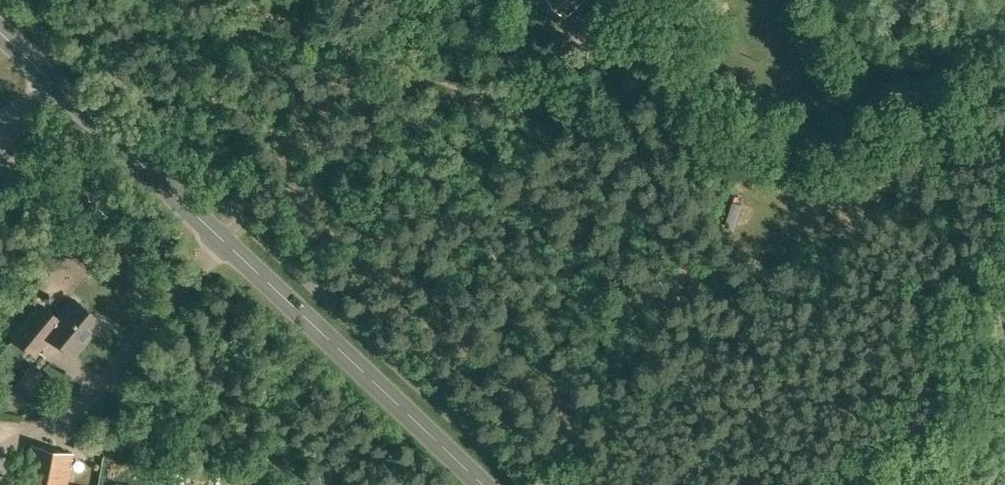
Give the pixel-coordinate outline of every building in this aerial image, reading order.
[(582,0),(554,0),(568,14),(582,0)] [(174,266),(181,258),(170,249),(163,257),(174,266)] [(73,353),(100,320),(73,298),(57,317),(41,304),(14,336),(34,353),(49,334),(73,353)] [(47,389),(26,372),(13,388),(34,405),(47,389)] [(163,436),(163,455),(174,455),(174,436),(163,436)] [(73,454),(31,444),(24,484),(67,484),(73,454)]
